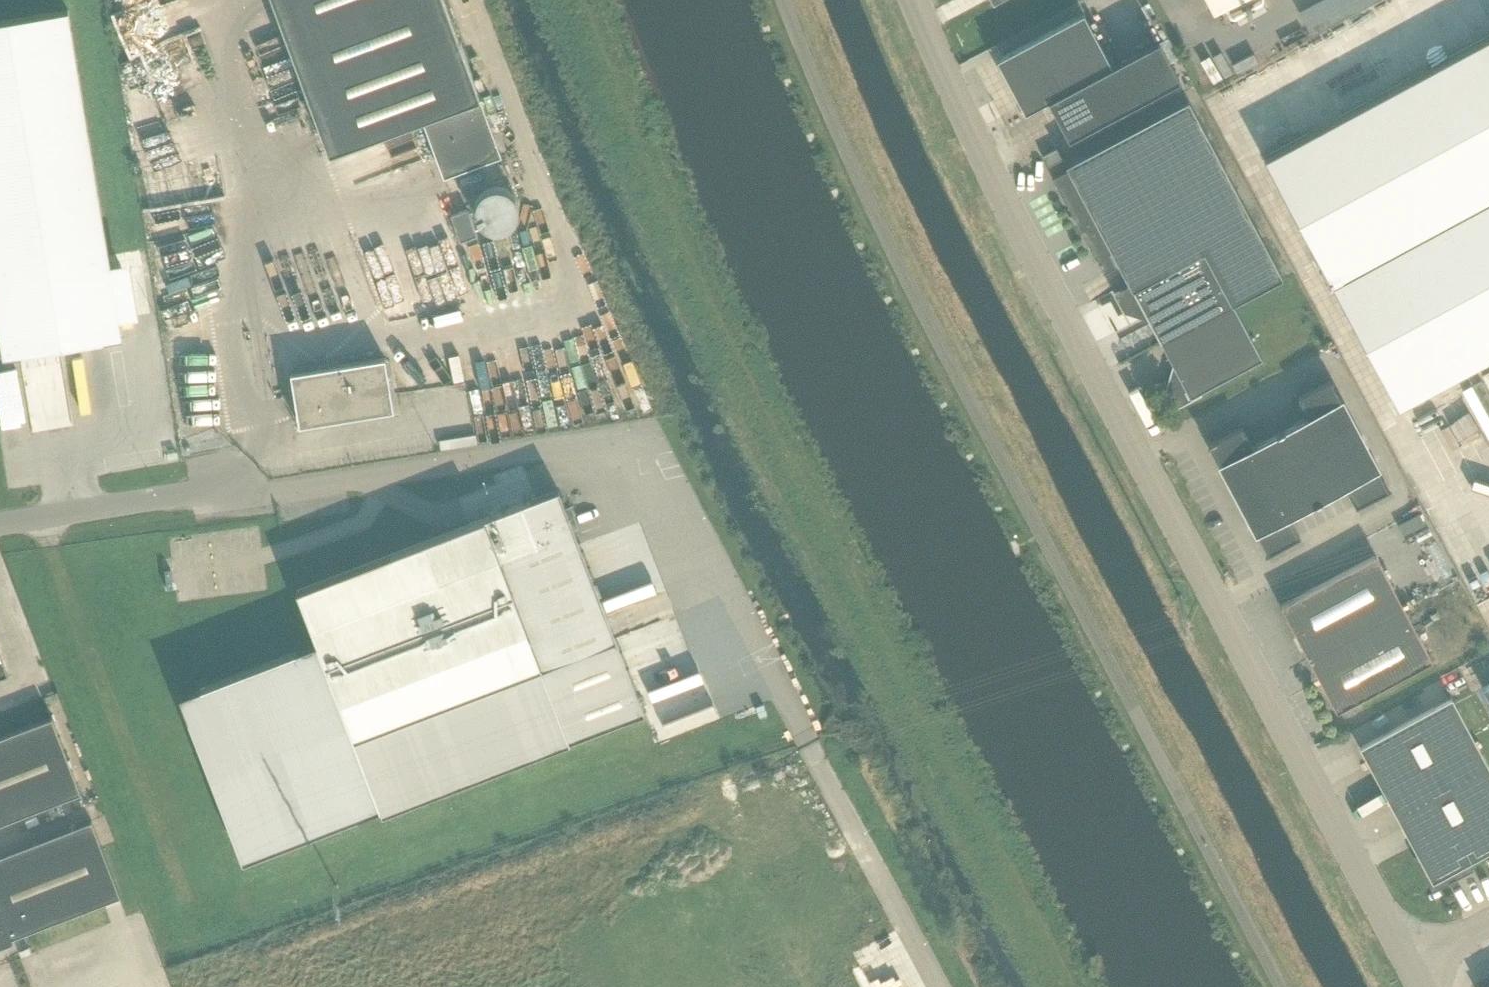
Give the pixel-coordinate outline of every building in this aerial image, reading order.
[(422,118),(443,176),(501,155),(480,97),(482,96),(482,95),(480,96),(444,0),(272,0),(329,153),(422,118)] [(1301,12),(1314,37),(1384,0),(1324,0),(1301,12)] [(0,21),(0,335),(4,357),(122,338),(68,10),(0,21)] [(1048,100),(1112,66),(1083,12),(1004,55),(1033,108),(1048,100)] [(1264,160),(1331,284),(1396,403),(1488,353),(1488,39),(1264,160)] [(1159,41),(1112,66),(1048,100),(1069,139),(1180,80),(1159,41)] [(1167,270),(1205,250),(1233,304),(1283,277),(1189,99),(1076,159),(1079,164),(1053,178),(1077,222),(1079,221),(1084,229),(1081,231),(1104,273),(1155,246),(1167,270)] [(1048,166),(1063,159),(1057,148),(1043,155),(1048,166)] [(500,186),(496,185),(492,186),(488,187),(485,189),(483,190),(481,192),(478,195),(476,199),(475,203),(475,207),(475,211),(476,215),(478,219),(480,222),(484,226),(487,228),(492,229),(496,230),(501,229),(505,228),(510,226),(514,222),(516,218),(517,214),(518,210),(518,206),(518,202),(517,199),(515,195),(511,191),(508,189),(504,187),(500,186)] [(477,235),(468,208),(450,214),(460,241),(477,235)] [(1161,342),(1233,304),(1205,250),(1167,270),(1143,283),(1141,280),(1115,293),(1125,312),(1146,350),(1161,342)] [(1262,358),(1233,304),(1161,342),(1177,371),(1171,374),(1173,378),(1166,389),(1176,408),(1202,394),(1200,391),(1262,358)] [(329,365),(329,366),(290,373),(299,426),(393,410),(385,357),(363,361),(363,360),(329,365)] [(1243,427),(1211,444),(1269,553),(1301,536),(1290,517),(1346,487),(1356,507),(1388,490),(1330,380),(1298,397),(1308,417),(1253,446),(1243,427)] [(382,813),(644,713),(558,490),(297,590),(317,644),(181,697),(244,861),(380,809),(382,813)] [(1418,513),(1397,524),(1403,535),(1424,524),(1418,513)] [(1376,555),(1281,605),(1309,658),(1404,608),(1376,555)] [(1309,658),(1337,711),(1432,661),(1404,608),(1309,658)] [(0,651),(0,677),(9,673),(0,651)] [(1470,862),(1488,852),(1488,766),(1452,698),(1360,747),(1418,854),(1414,856),(1433,892),(1474,869),(1470,862)] [(80,792),(51,717),(0,737),(0,823),(80,792)] [(13,941),(12,937),(120,895),(91,820),(0,856),(0,946),(13,941)]
